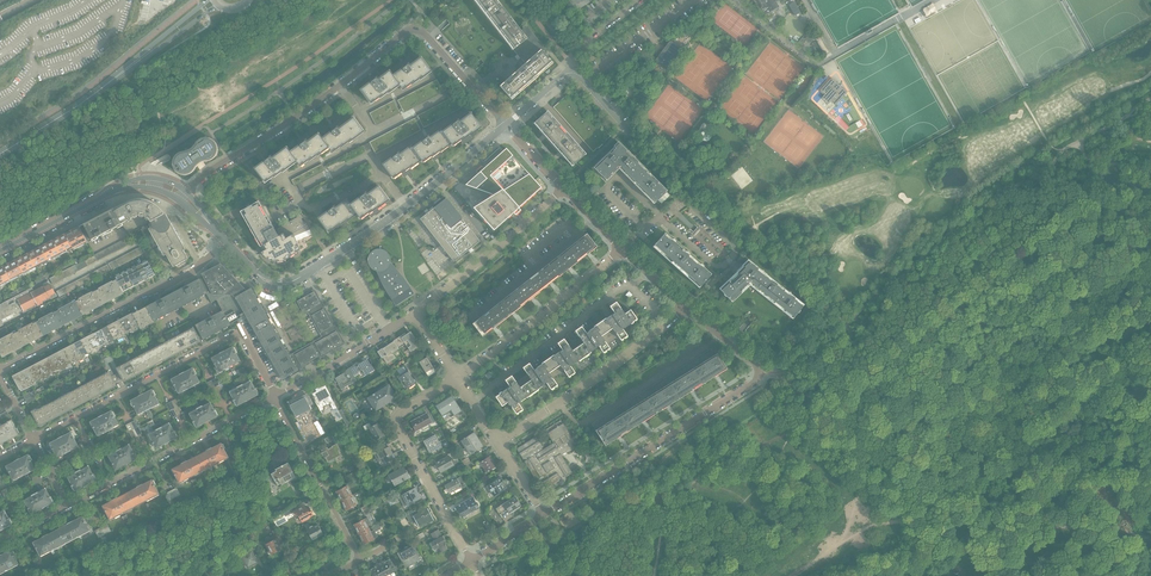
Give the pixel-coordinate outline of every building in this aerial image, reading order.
[(494,22),(492,23),(492,22),(493,21),(491,18),(490,19),(485,13),(480,6),(481,5),(478,2),(477,3),(478,2),(477,0),(439,0),(435,4),(448,21),(481,59),(502,85),(507,81),(514,74),(526,64),(521,59),(520,59),(519,60),(516,55),(517,54),(513,50),(509,44),(510,43),(508,39),(506,40),(507,39),(505,36),(504,37),(499,31),(495,26),(496,25),(494,22)] [(498,3),(496,0),(481,0),(478,2),(477,3),(478,2),(481,5),(480,6),(485,13),(498,3)] [(760,11),(760,10),(763,15),(764,15),(765,16),(766,19),(768,18),(770,22),(782,15),(774,0),(753,0),(760,11)] [(800,13),(794,2),(789,5),(795,16),(800,13)] [(493,21),(505,12),(498,3),(485,13),(490,19),(491,18),(493,21)] [(499,31),(512,21),(505,12),(493,21),(492,22),(492,23),(494,22),(496,25),(495,26),(499,31)] [(507,39),(519,30),(512,21),(499,31),(504,37),(505,36),(507,39)] [(547,51),(527,26),(520,31),(526,39),(513,50),(517,54),(516,55),(519,60),(520,59),(521,59),(526,64),(528,62),(534,56),(541,50),(544,53),(547,51)] [(526,39),(520,31),(519,30),(507,39),(506,40),(508,39),(510,43),(509,44),(513,50),(526,39)] [(821,43),(814,39),(815,38),(808,31),(798,42),(802,45),(805,42),(806,44),(808,41),(816,48),(821,43)] [(24,75),(2,40),(0,42),(0,90),(24,75)] [(667,68),(681,50),(672,43),(667,49),(668,49),(666,51),(665,50),(657,61),(661,64),(667,68)] [(547,56),(544,53),(541,50),(534,56),(546,69),(552,63),(547,56)] [(546,69),(534,56),(528,62),(539,75),(546,69)] [(431,71),(430,70),(421,58),(410,66),(409,64),(404,68),(409,74),(413,81),(414,82),(422,76),(422,77),(431,71)] [(539,75),(528,62),(526,64),(514,74),(525,87),(539,75)] [(413,81),(409,74),(404,68),(393,76),(399,84),(402,88),(405,86),(406,87),(413,81)] [(399,84),(393,76),(389,71),(378,79),(377,78),(372,82),(377,88),(382,95),(390,90),(391,90),(399,84)] [(525,87),(514,74),(507,81),(518,93),(525,87)] [(831,78),(830,80),(819,91),(824,95),(822,98),(829,104),(830,102),(835,106),(848,92),(831,78)] [(518,93),(507,81),(502,85),(500,87),(511,99),(518,93)] [(382,95),(377,88),(372,82),(361,90),(370,102),(373,99),(374,100),(382,95)] [(634,85),(624,88),(627,100),(637,98),(634,85)] [(566,133),(556,122),(547,112),(534,123),(544,134),(545,133),(548,136),(547,137),(553,144),(566,133)] [(480,127),(471,114),(460,122),(465,128),(456,134),(460,139),(463,137),(464,138),(465,137),(464,136),(468,133),(468,134),(472,132),(472,133),(480,127)] [(352,139),(363,131),(353,118),(339,128),(338,127),(334,130),(340,137),(336,139),(340,145),(343,143),(343,144),(351,139),(352,139)] [(456,134),(465,128),(460,122),(458,120),(443,132),(451,143),(451,144),(455,142),(460,139),(456,134)] [(207,130),(155,161),(156,164),(158,167),(161,165),(176,175),(181,178),(185,181),(224,156),(216,145),(216,144),(215,143),(214,142),(207,130)] [(340,145),(336,139),(340,137),(334,130),(322,139),(328,147),(331,151),(334,148),(335,149),(340,145)] [(451,143),(443,132),(441,130),(430,138),(435,145),(427,151),(430,155),(433,153),(434,154),(435,153),(434,152),(438,150),(438,151),(442,148),(442,149),(451,143)] [(711,138),(712,135),(711,133),(709,131),(707,130),(704,130),(702,131),(701,133),(701,135),(701,138),(703,140),(705,141),(708,141),(710,139),(711,138)] [(585,155),(576,144),(566,133),(553,144),(560,151),(561,150),(564,153),(563,155),(573,166),(585,155)] [(328,147),(322,139),(318,134),(308,142),(317,154),(319,152),(320,153),(328,147)] [(427,151),(435,145),(430,138),(429,136),(413,148),(421,159),(422,160),(425,158),(426,159),(430,155),(427,151)] [(317,154),(308,142),(306,140),(290,152),(296,161),(299,165),(302,162),(303,163),(311,157),(311,158),(317,154)] [(611,164),(625,150),(619,144),(594,168),(598,173),(606,180),(616,170),(611,164)] [(421,159),(413,148),(411,146),(400,154),(405,161),(397,167),(400,172),(404,169),(404,170),(405,169),(404,169),(408,166),(409,167),(412,164),(413,165),(421,159)] [(296,161),(290,152),(287,148),(273,158),(276,163),(281,170),(284,168),(285,169),(296,161)] [(519,208),(529,198),(541,187),(529,174),(503,190),(490,176),(510,158),(507,156),(510,153),(506,148),(484,168),(482,166),(476,171),(479,174),(476,177),(475,176),(465,185),(495,196),(481,205),(480,203),(473,208),(494,230),(511,215),(510,214),(512,211),(515,215),(521,210),(519,208)] [(634,182),(646,171),(625,150),(611,164),(616,170),(615,168),(617,165),(621,169),(622,168),(625,171),(624,172),(634,182)] [(397,167),(405,161),(400,154),(399,153),(383,164),(392,177),(395,174),(396,175),(400,172),(397,167)] [(276,163),(273,158),(271,156),(255,169),(264,181),(267,178),(268,179),(276,173),(276,174),(281,170),(276,163)] [(372,168),(368,161),(363,164),(367,170),(372,168)] [(372,168),(367,170),(364,172),(367,178),(375,174),(372,168)] [(666,191),(656,181),(646,171),(634,182),(644,193),(645,192),(649,195),(647,196),(654,203),(666,191)] [(388,199),(379,186),(367,195),(376,207),(379,205),(380,205),(388,199)] [(667,192),(658,200),(662,204),(670,195),(667,192)] [(376,207),(367,195),(366,193),(362,196),(367,203),(364,205),(368,211),(371,209),(372,210),(376,207)] [(368,211),(364,205),(367,203),(362,196),(350,205),(356,213),(359,217),(362,214),(363,215),(368,211)] [(446,198),(420,219),(454,262),(480,241),(446,198)] [(166,214),(164,211),(161,208),(159,206),(158,205),(156,203),(152,201),(151,202),(149,201),(145,200),(142,200),(138,200),(134,200),(131,201),(129,202),(128,201),(127,201),(114,208),(122,223),(133,216),(136,215),(140,214),(143,215),(147,216),(149,218),(151,221),(152,221),(151,222),(166,214)] [(356,213),(350,205),(347,200),(336,208),(334,206),(330,210),(335,217),(332,220),(337,225),(339,223),(340,224),(348,218),(348,219),(356,213)] [(276,232),(258,201),(244,209),(240,211),(252,232),(260,247),(263,245),(265,250),(272,246),(269,242),(279,236),(276,232)] [(122,223),(114,208),(106,212),(112,223),(109,225),(112,229),(122,223)] [(337,225),(332,220),(335,217),(330,210),(318,218),(327,230),(331,228),(331,229),(337,225)] [(109,225),(112,223),(106,212),(92,220),(97,231),(94,232),(97,237),(112,229),(109,225)] [(166,214),(151,222),(149,225),(151,227),(149,229),(164,256),(165,257),(167,256),(173,267),(188,259),(185,252),(184,253),(182,250),(185,249),(185,248),(183,245),(166,214)] [(300,250),(294,236),(310,230),(302,214),(301,215),(276,229),(277,231),(276,232),(279,236),(269,242),(272,246),(265,250),(263,251),(261,252),(262,254),(264,256),(267,258),(269,260),(272,261),(273,261),(274,261),(277,262),(280,262),(283,261),(285,260),(288,258),(298,251),(299,250),(300,250)] [(97,231),(92,220),(80,226),(87,240),(91,238),(92,239),(97,237),(94,232),(97,231)] [(748,260),(704,221),(687,239),(731,279),(737,273),(736,271),(748,260)] [(87,240),(80,226),(74,229),(70,232),(70,231),(65,234),(73,249),(87,242),(86,241),(87,240)] [(73,249),(65,234),(61,236),(62,237),(61,238),(59,240),(58,239),(57,238),(53,240),(61,255),(73,249)] [(596,246),(586,234),(577,242),(586,253),(596,246)] [(682,249),(675,243),(676,241),(674,239),(672,240),(665,234),(653,246),(671,262),(682,249)] [(61,255),(53,240),(49,242),(49,244),(49,245),(46,246),(45,246),(45,245),(40,247),(48,261),(61,255)] [(586,253),(577,242),(568,249),(577,261),(586,253)] [(48,261),(40,247),(37,249),(37,250),(37,251),(34,253),(33,252),(32,251),(28,253),(35,268),(48,261)] [(577,261),(568,249),(558,257),(567,268),(577,261)] [(682,271),(693,259),(689,255),(690,254),(688,251),(686,253),(682,249),(671,262),(682,271)] [(369,257),(369,259),(369,261),(369,263),(370,265),(372,267),(373,268),(375,269),(377,270),(380,277),(383,275),(385,280),(387,285),(390,290),(388,291),(388,292),(389,291),(393,298),(396,303),(396,304),(412,293),(409,289),(404,281),(402,282),(399,278),(397,276),(398,275),(394,271),(393,271),(391,269),(394,268),(393,267),(389,263),(389,262),(389,260),(389,259),(389,258),(389,256),(388,254),(386,253),(386,252),(384,251),(382,250),(380,250),(379,250),(378,250),(377,250),(376,250),(375,251),(374,252),(372,252),(372,253),(370,255),(369,257)] [(35,268),(28,253),(24,255),(25,257),(24,258),(22,259),(21,259),(20,258),(16,260),(23,274),(35,268)] [(567,268),(558,257),(549,264),(558,276),(567,268)] [(711,274),(703,267),(705,266),(702,264),(700,265),(693,259),(682,271),(699,287),(711,274)] [(751,274),(757,266),(748,259),(748,260),(736,271),(737,273),(744,280),(750,273),(751,274)] [(23,274),(16,260),(12,262),(12,263),(12,264),(9,266),(8,265),(8,264),(3,266),(11,281),(23,274)] [(155,275),(147,261),(142,263),(149,277),(154,274),(155,275)] [(149,277),(142,263),(137,266),(144,279),(149,277)] [(247,291),(221,264),(202,274),(203,277),(205,280),(213,295),(236,295),(236,296),(245,292),(247,291)] [(558,276),(549,264),(539,272),(546,280),(547,280),(549,283),(558,276)] [(3,266),(0,268),(0,286),(11,281),(3,266)] [(144,279),(137,266),(132,269),(139,282),(144,279)] [(756,289),(766,276),(767,274),(757,266),(751,274),(750,273),(744,280),(749,285),(750,284),(756,289)] [(139,282),(132,269),(126,272),(133,285),(139,282)] [(133,285),(126,272),(121,275),(124,280),(128,288),(133,285)] [(549,283),(547,280),(546,280),(539,272),(530,279),(539,291),(549,283)] [(744,290),(749,285),(744,280),(737,273),(731,279),(730,279),(719,289),(724,294),(725,294),(726,296),(731,301),(738,295),(736,294),(743,288),(744,290)] [(128,288),(124,280),(121,275),(116,277),(123,292),(124,291),(123,290),(128,288)] [(774,303),(784,290),(766,276),(756,289),(761,293),(762,292),(769,297),(768,298),(774,303)] [(247,315),(236,296),(236,295),(213,295),(205,280),(203,277),(200,279),(199,279),(200,281),(201,281),(202,284),(201,284),(211,303),(216,300),(222,311),(225,315),(230,324),(241,317),(241,318),(245,315),(247,315)] [(539,291),(530,279),(520,287),(530,298),(539,291)] [(123,293),(116,280),(113,282),(112,281),(105,285),(113,298),(123,293)] [(16,311),(17,313),(20,311),(20,310),(22,309),(24,311),(27,309),(28,311),(31,309),(30,307),(37,304),(38,306),(38,305),(43,303),(42,301),(44,300),(44,301),(45,300),(47,299),(47,300),(50,298),(51,299),(56,297),(57,296),(55,292),(49,281),(43,284),(43,285),(40,286),(41,288),(34,291),(32,288),(0,304),(0,326),(3,324),(1,319),(16,311)] [(203,295),(195,281),(191,284),(192,285),(185,289),(184,287),(173,293),(181,306),(203,295)] [(113,298),(105,285),(99,288),(99,289),(96,291),(103,304),(113,298)] [(530,298),(520,287),(511,294),(520,306),(530,298)] [(791,319),(773,305),(772,304),(757,292),(755,294),(748,288),(735,300),(779,335),(791,319)] [(245,292),(237,296),(247,315),(255,309),(254,307),(256,305),(254,302),(257,301),(250,289),(247,291),(245,292)] [(793,318),(803,305),(794,298),(795,297),(794,296),(792,295),(791,296),(784,290),(774,303),(779,308),(780,306),(787,312),(786,313),(793,318)] [(103,304),(96,291),(93,292),(92,292),(86,295),(93,309),(103,304)] [(320,303),(314,292),(297,301),(304,313),(320,303)] [(154,320),(181,306),(173,293),(162,299),(147,306),(147,307),(154,321),(155,321),(154,320)] [(520,306),(511,294),(501,301),(511,313),(520,306)] [(93,309),(86,295),(79,299),(76,301),(83,314),(93,309)] [(83,314),(76,301),(73,303),(72,302),(66,305),(73,319),(83,314)] [(511,313),(501,301),(492,309),(501,320),(511,313)] [(635,317),(632,311),(630,309),(624,314),(621,308),(618,304),(615,307),(612,309),(615,313),(613,315),(622,328),(629,323),(630,324),(631,323),(631,322),(635,319),(634,317),(635,317)] [(73,319),(66,305),(59,309),(59,310),(56,312),(63,325),(73,319)] [(154,321),(147,307),(141,310),(141,311),(140,312),(139,311),(134,314),(140,326),(141,328),(151,323),(151,324),(152,324),(153,324),(154,324),(155,323),(155,322),(154,321)] [(255,309),(247,315),(248,317),(251,322),(254,327),(268,320),(263,311),(260,307),(255,309)] [(328,317),(323,309),(312,315),(317,324),(328,317)] [(501,320),(492,309),(482,316),(492,328),(501,320)] [(198,329),(211,322),(225,315),(222,311),(214,316),(215,317),(208,321),(207,319),(197,325),(197,324),(196,325),(197,326),(198,329)] [(63,325),(56,312),(53,313),(53,312),(46,316),(53,330),(63,325)] [(140,326),(134,314),(134,313),(121,320),(128,333),(131,331),(131,332),(138,329),(137,328),(140,326)] [(214,330),(220,327),(221,329),(229,325),(230,326),(230,325),(230,324),(225,315),(211,322),(198,329),(202,336),(203,339),(204,339),(204,338),(215,332),(214,330)] [(625,333),(622,328),(613,315),(607,318),(606,318),(594,326),(594,327),(593,328),(594,328),(588,332),(598,345),(601,350),(608,345),(604,341),(616,333),(619,337),(625,333)] [(53,330),(46,316),(39,319),(40,320),(36,322),(43,335),(53,330)] [(492,328),(482,316),(473,324),(482,335),(492,328)] [(333,326),(328,317),(317,324),(321,332),(333,326)] [(128,333),(121,320),(108,327),(114,340),(117,338),(118,339),(125,335),(124,334),(128,333)] [(268,320),(254,327),(255,329),(260,337),(273,330),(268,320)] [(43,335),(36,322),(33,324),(32,323),(26,326),(33,340),(43,335)] [(33,340),(26,326),(19,330),(20,331),(17,332),(23,345),(33,340)] [(202,336),(198,329),(197,326),(193,328),(199,338),(202,336)] [(114,340),(108,327),(94,334),(101,347),(104,345),(105,346),(112,342),(111,341),(114,340)] [(199,338),(193,328),(181,334),(188,348),(191,346),(191,345),(196,342),(196,343),(200,341),(199,338)] [(591,350),(598,345),(588,332),(586,333),(584,329),(581,331),(580,331),(577,333),(580,338),(569,346),(566,341),(564,343),(559,346),(562,350),(572,364),(577,360),(577,361),(579,360),(578,359),(585,355),(587,353),(589,351),(590,352),(591,351),(591,350)] [(273,330),(260,337),(266,348),(279,340),(273,330)] [(322,354),(342,343),(336,331),(315,343),(322,354)] [(23,345),(17,332),(13,334),(12,333),(6,337),(13,351),(23,345)] [(420,346),(411,332),(410,332),(411,333),(410,334),(409,333),(406,335),(405,334),(394,341),(399,349),(406,344),(411,352),(420,346)] [(101,347),(94,334),(81,341),(88,353),(91,352),(92,353),(99,349),(98,348),(101,347)] [(188,348),(181,334),(168,341),(175,354),(179,352),(178,352),(183,349),(184,350),(188,348)] [(6,337),(0,340),(0,341),(0,350),(3,356),(13,351),(6,337)] [(279,340),(266,348),(271,358),(285,350),(279,340)] [(88,353),(81,341),(75,344),(79,352),(75,354),(78,360),(79,361),(83,359),(82,358),(86,356),(85,355),(88,353)] [(175,354),(168,341),(155,348),(162,361),(166,359),(171,356),(175,354)] [(393,353),(399,349),(394,341),(383,348),(377,352),(382,358),(383,357),(387,364),(396,358),(393,353)] [(75,354),(79,352),(75,344),(64,349),(71,362),(74,361),(75,362),(78,360),(75,354)] [(318,357),(312,345),(295,355),(302,366),(318,357)] [(224,351),(223,352),(230,367),(233,366),(232,364),(240,360),(236,353),(237,352),(234,348),(233,348),(233,347),(225,351),(224,351)] [(725,368),(717,354),(713,347),(707,351),(712,357),(708,359),(704,361),(713,375),(725,368)] [(162,361),(155,348),(143,354),(150,368),(153,366),(153,365),(158,362),(158,363),(162,361)] [(71,362),(64,349),(58,353),(62,360),(58,362),(61,369),(62,370),(66,368),(65,367),(69,365),(68,364),(71,362)] [(285,350),(271,358),(274,363),(288,355),(285,350)] [(573,370),(570,365),(572,364),(562,350),(560,352),(560,351),(554,355),(553,355),(541,363),(542,364),(536,368),(536,369),(534,370),(544,384),(546,382),(549,387),(555,382),(552,378),(563,370),(567,374),(573,370)] [(213,359),(212,359),(214,364),(215,364),(219,371),(223,369),(226,375),(232,371),(231,369),(230,367),(223,352),(220,353),(220,354),(212,358),(213,359)] [(58,362),(62,360),(58,353),(48,358),(54,371),(57,370),(58,371),(61,369),(58,362)] [(150,368),(143,354),(130,361),(137,374),(141,372),(140,372),(146,369),(146,370),(150,368)] [(118,382),(115,375),(114,375),(108,363),(110,362),(117,374),(116,374),(120,381),(123,379),(117,368),(111,355),(102,360),(109,372),(115,383),(118,382)] [(288,355),(274,363),(277,368),(291,360),(288,355)] [(436,370),(432,365),(433,365),(432,363),(431,363),(427,357),(419,362),(428,376),(436,370)] [(54,371),(48,358),(41,362),(45,369),(41,371),(44,378),(45,379),(49,377),(48,376),(51,374),(51,373),(54,371)] [(375,370),(371,364),(370,364),(367,359),(350,369),(355,377),(360,374),(359,372),(363,369),(366,375),(375,370)] [(291,360),(277,368),(280,373),(294,366),(291,360)] [(697,366),(693,360),(688,363),(692,369),(697,366)] [(137,374),(130,361),(117,368),(123,379),(124,381),(128,379),(133,376),(137,374)] [(713,375),(704,361),(704,362),(701,364),(697,366),(692,369),(701,383),(713,375)] [(41,371),(45,369),(41,362),(31,367),(38,380),(41,378),(41,379),(44,378),(41,371)] [(413,368),(409,362),(405,364),(408,370),(413,368)] [(692,369),(688,363),(684,366),(688,372),(692,369)] [(294,366),(280,373),(283,378),(286,377),(289,375),(290,375),(297,371),(294,366)] [(544,384),(534,370),(531,366),(528,368),(525,370),(528,375),(517,382),(513,378),(510,380),(510,381),(507,383),(510,387),(520,400),(525,397),(526,397),(526,396),(537,388),(538,389),(539,388),(539,387),(544,384)] [(688,372),(684,366),(680,368),(684,374),(688,372)] [(38,380),(31,367),(20,373),(24,379),(28,377),(31,385),(35,383),(34,382),(38,380)] [(199,381),(195,374),(196,374),(194,369),(193,369),(192,368),(185,372),(184,372),(182,373),(190,388),(192,387),(191,385),(199,381)] [(352,379),(352,378),(355,377),(350,369),(333,379),(337,385),(338,384),(342,390),(354,382),(352,379)] [(688,372),(684,374),(681,377),(689,391),(701,383),(692,369),(688,372)] [(416,384),(410,375),(412,374),(410,371),(399,377),(402,382),(404,381),(408,388),(416,384)] [(115,383),(109,372),(96,379),(103,392),(107,390),(112,387),(112,388),(116,385),(115,383)] [(31,385),(28,377),(24,379),(20,373),(14,376),(21,390),(31,385)] [(190,388),(182,373),(180,374),(179,375),(172,379),(172,380),(171,381),(174,385),(175,385),(179,392),(186,388),(187,390),(190,388)] [(673,381),(669,375),(668,375),(664,378),(668,384),(669,384),(673,381)] [(689,391),(681,377),(677,379),(673,381),(669,384),(677,398),(689,391)] [(668,384),(664,378),(660,381),(664,387),(668,384)] [(103,392),(96,379),(84,386),(91,399),(94,397),(94,396),(99,394),(100,394),(103,392)] [(257,394),(258,393),(256,388),(255,389),(251,381),(243,385),(242,384),(240,386),(248,400),(250,399),(258,395),(257,394)] [(664,387),(660,381),(656,383),(660,390),(664,387)] [(668,384),(664,387),(660,390),(656,392),(665,406),(677,398),(669,384),(668,384)] [(368,400),(368,401),(368,402),(369,402),(369,403),(370,404),(371,404),(372,404),(373,404),(374,403),(377,409),(379,408),(385,404),(388,402),(389,402),(388,400),(390,399),(391,400),(392,399),(396,397),(389,385),(370,397),(370,398),(369,398),(369,399),(368,399),(368,400)] [(91,399),(84,386),(71,392),(78,406),(82,404),(81,403),(87,400),(87,401),(91,399)] [(248,400),(240,386),(237,387),(238,388),(230,392),(234,400),(233,400),(236,405),(237,404),(237,405),(245,401),(246,401),(248,400)] [(333,402),(325,386),(313,392),(311,392),(310,389),(309,390),(312,395),(309,397),(311,400),(314,399),(322,414),(323,415),(324,414),(323,412),(325,411),(324,407),(333,402)] [(520,400),(510,387),(503,392),(503,391),(501,392),(501,393),(507,400),(512,407),(514,411),(521,406),(518,402),(520,400)] [(143,394),(141,395),(149,409),(152,408),(151,407),(159,403),(155,395),(156,395),(153,390),(152,391),(152,390),(144,394),(143,394)] [(649,396),(645,390),(640,393),(644,399),(649,396)] [(78,406),(71,392),(58,399),(65,412),(69,410),(74,407),(74,408),(78,406)] [(665,406),(656,392),(653,394),(649,396),(644,399),(653,413),(665,406)] [(501,404),(507,400),(501,393),(496,397),(497,398),(497,399),(501,404)] [(644,399),(640,393),(636,396),(640,402),(644,399)] [(311,409),(308,403),(311,401),(311,400),(309,397),(308,394),(296,400),(297,402),(291,405),(294,411),(297,417),(301,415),(301,417),(308,413),(307,411),(311,409)] [(28,404),(36,399),(34,395),(26,400),(28,404)] [(132,402),(131,402),(133,407),(134,406),(138,414),(145,410),(151,420),(154,419),(152,414),(151,412),(149,409),(141,395),(139,396),(131,401),(132,402)] [(461,411),(458,405),(452,396),(436,406),(442,415),(451,410),(454,415),(461,411)] [(65,412),(58,399),(46,406),(53,419),(56,417),(56,416),(61,414),(62,414),(65,412)] [(640,402),(636,405),(633,407),(642,421),(653,413),(644,399),(640,402)] [(197,409),(190,414),(194,421),(193,422),(195,426),(196,426),(197,427),(204,423),(205,423),(207,422),(199,407),(198,405),(197,402),(194,403),(197,409)] [(339,411),(333,402),(324,407),(325,411),(323,412),(324,414),(323,415),(322,414),(320,416),(322,420),(325,418),(324,415),(332,411),(333,413),(332,413),(335,419),(335,418),(337,421),(343,418),(342,417),(347,426),(352,424),(344,408),(339,411)] [(202,406),(199,407),(207,422),(209,421),(210,420),(217,416),(217,415),(218,414),(215,410),(214,410),(210,403),(203,407),(202,406)] [(629,409),(625,403),(621,405),(625,412),(629,409)] [(625,412),(621,405),(617,408),(621,415),(625,412)] [(53,419),(46,406),(37,411),(36,410),(32,412),(40,426),(44,424),(43,423),(49,420),(49,421),(53,419)] [(629,409),(625,412),(621,415),(629,428),(642,421),(633,407),(632,407),(629,409)] [(621,415),(617,408),(612,411),(616,418),(621,415)] [(118,424),(114,417),(115,416),(113,411),(112,412),(111,411),(104,415),(103,415),(101,416),(109,431),(111,429),(111,428),(118,424)] [(616,418),(612,411),(608,414),(612,420),(616,418)] [(415,419),(411,422),(416,431),(416,430),(421,427),(423,429),(429,426),(428,425),(432,423),(435,421),(431,414),(428,416),(427,413),(419,417),(418,416),(414,417),(415,419)] [(616,418),(612,420),(609,422),(617,436),(629,428),(621,415),(616,418)] [(109,431),(101,416),(99,417),(98,418),(91,422),(91,423),(90,423),(93,428),(94,428),(98,435),(105,431),(106,432),(109,431)] [(16,429),(15,428),(16,428),(11,420),(7,422),(8,422),(0,426),(0,428),(6,441),(10,439),(10,438),(15,435),(15,436),(18,434),(16,429)] [(384,435),(378,423),(376,420),(363,426),(365,430),(370,428),(376,440),(384,435)] [(572,472),(561,455),(566,452),(567,453),(578,447),(561,420),(545,430),(553,443),(543,450),(542,448),(544,447),(537,436),(516,449),(523,460),(525,459),(526,460),(524,461),(543,491),(572,472)] [(601,427),(597,420),(592,424),(596,430),(601,427)] [(160,422),(157,424),(167,443),(169,442),(169,441),(177,437),(176,436),(177,436),(175,431),(174,431),(170,424),(163,428),(160,422)] [(605,424),(601,427),(596,430),(605,444),(617,436),(609,422),(608,422),(605,424)] [(154,432),(149,435),(153,442),(152,443),(155,448),(156,447),(156,448),(164,444),(165,444),(167,443),(157,424),(151,427),(154,432)] [(78,445),(74,438),(75,437),(72,433),(71,433),(71,432),(63,436),(62,436),(60,437),(68,452),(71,451),(70,449),(78,445)] [(466,447),(479,439),(474,432),(465,438),(463,438),(464,439),(461,440),(466,447)] [(323,452),(321,453),(322,454),(324,458),(325,457),(325,458),(326,461),(327,461),(328,462),(329,461),(330,463),(334,461),(333,459),(337,457),(337,458),(340,457),(340,456),(341,455),(338,451),(340,450),(337,444),(342,441),(338,434),(337,435),(336,433),(330,436),(324,439),(327,443),(328,442),(328,444),(329,445),(328,446),(327,447),(323,450),(322,450),(323,452)] [(442,446),(437,437),(436,436),(434,437),(434,439),(432,440),(431,438),(425,441),(429,447),(427,448),(430,453),(442,446)] [(68,452),(60,437),(58,438),(58,439),(50,443),(51,444),(50,445),(52,449),(53,449),(57,456),(65,452),(68,458),(71,457),(69,455),(68,452)] [(474,452),(483,446),(481,443),(479,439),(466,447),(470,454),(473,453),(474,452)] [(228,457),(224,449),(225,448),(223,444),(222,444),(221,443),(212,448),(211,448),(207,450),(206,450),(207,451),(197,456),(204,470),(213,465),(214,467),(215,466),(217,471),(220,470),(218,467),(216,463),(228,457)] [(121,448),(119,449),(126,464),(128,463),(129,462),(137,458),(136,457),(137,457),(135,452),(134,453),(130,445),(122,449),(121,448)] [(117,446),(107,451),(110,456),(109,456),(113,463),(112,464),(114,469),(115,468),(116,469),(124,465),(126,464),(119,449),(118,447),(117,446)] [(398,456),(396,452),(393,454),(389,446),(375,454),(377,458),(382,456),(386,463),(398,456)] [(35,468),(31,461),(32,460),(30,455),(29,456),(28,455),(20,459),(19,459),(18,460),(25,475),(28,474),(27,472),(35,468)] [(204,470),(197,456),(187,462),(186,461),(186,462),(184,463),(182,463),(181,463),(182,464),(172,469),(173,470),(172,471),(174,475),(175,474),(179,483),(204,470)] [(294,476),(287,463),(284,456),(277,460),(280,467),(275,470),(275,472),(271,474),(275,480),(278,478),(279,480),(282,485),(284,484),(283,483),(292,478),(291,477),(294,476)] [(441,472),(456,464),(453,459),(451,460),(449,456),(436,463),(441,472)] [(496,466),(490,456),(487,458),(480,462),(481,462),(487,472),(486,472),(487,472),(492,469),(493,470),(496,468),(495,467),(496,466)] [(25,475),(18,460),(15,461),(15,462),(7,466),(7,467),(6,468),(9,472),(10,472),(14,479),(21,475),(22,477),(25,475)] [(471,461),(465,465),(468,470),(475,466),(471,461)] [(86,485),(78,471),(77,468),(76,466),(73,467),(76,473),(68,477),(72,485),(71,485),(74,490),(75,490),(75,491),(83,486),(83,487),(84,487),(86,485)] [(96,478),(94,473),(93,474),(89,466),(81,471),(81,469),(78,471),(86,485),(88,484),(96,480),(95,479),(96,478)] [(404,478),(408,476),(409,476),(404,467),(390,474),(392,479),(391,480),(395,486),(405,480),(404,478)] [(461,486),(465,484),(460,476),(457,478),(444,485),(449,494),(454,491),(454,490),(461,486),(461,487),(462,487),(461,486)] [(493,482),(488,486),(494,496),(504,489),(507,487),(503,481),(501,478),(501,477),(498,479),(497,478),(493,481),(493,482)] [(159,493),(155,485),(156,485),(153,480),(152,481),(152,480),(142,485),(142,484),(141,484),(142,485),(138,487),(138,486),(137,487),(138,487),(127,493),(134,506),(159,493)] [(352,495),(348,485),(337,491),(339,495),(338,495),(340,499),(341,499),(342,501),(352,495)] [(413,489),(399,496),(405,507),(421,498),(419,494),(415,488),(413,489)] [(53,501),(51,496),(50,497),(46,489),(38,493),(38,492),(35,494),(43,508),(44,507),(45,507),(53,502),(53,501)] [(177,497),(173,490),(168,492),(172,499),(177,497)] [(134,506),(127,493),(117,498),(117,497),(116,498),(117,498),(113,500),(113,499),(112,500),(113,501),(103,506),(104,507),(103,507),(105,511),(106,511),(110,519),(134,506)] [(43,508),(35,494),(32,495),(32,496),(25,500),(29,508),(28,508),(30,513),(31,513),(32,514),(40,509),(41,509),(43,508)] [(357,504),(352,495),(342,501),(343,504),(342,504),(345,508),(346,508),(346,510),(357,504)] [(512,511),(521,505),(515,496),(496,508),(500,515),(503,513),(503,512),(507,509),(509,513),(510,513),(509,512),(511,510),(512,511)] [(479,508),(473,497),(456,506),(462,517),(479,508)] [(313,515),(310,508),(307,509),(307,508),(306,508),(304,506),(296,510),(294,507),(284,512),(285,516),(294,511),(296,515),(298,514),(303,522),(309,518),(309,517),(313,515)] [(408,514),(406,515),(410,523),(415,520),(419,526),(428,521),(433,519),(428,508),(427,509),(425,510),(424,508),(422,510),(422,511),(417,514),(416,510),(413,511),(412,510),(408,513),(408,514)] [(5,511),(0,513),(0,527),(2,530),(3,529),(4,528),(12,524),(11,523),(12,523),(10,518),(9,518),(5,511)] [(89,530),(85,522),(86,521),(84,517),(83,518),(82,516),(73,522),(72,521),(72,522),(70,523),(68,523),(68,524),(58,529),(65,543),(89,530)] [(372,527),(367,517),(354,524),(356,528),(355,528),(357,533),(358,532),(359,534),(372,527)] [(373,539),(377,536),(375,532),(381,529),(380,528),(385,525),(383,521),(378,524),(372,527),(359,534),(361,537),(360,537),(362,542),(363,541),(364,543),(369,541),(369,542),(373,540),(373,539)] [(323,533),(319,526),(318,524),(314,527),(313,526),(312,526),(310,527),(309,523),(305,525),(304,524),(302,526),(303,528),(305,526),(312,539),(323,533)] [(107,533),(103,526),(99,529),(102,536),(107,533)] [(65,543),(58,529),(48,535),(47,534),(47,535),(44,537),(43,536),(43,537),(34,542),(34,543),(33,544),(35,548),(36,548),(41,555),(65,543)] [(446,543),(444,540),(442,537),(443,536),(442,536),(438,529),(438,530),(432,533),(431,533),(435,540),(431,543),(435,549),(434,550),(439,548),(441,552),(442,552),(448,549),(446,545),(446,544),(447,543),(446,543)] [(406,538),(402,532),(394,536),(397,542),(406,538)] [(282,549),(279,543),(279,542),(279,541),(282,540),(278,533),(274,535),(274,536),(270,537),(269,536),(268,536),(267,536),(266,537),(265,538),(265,539),(265,540),(267,544),(266,544),(269,550),(269,551),(268,552),(268,553),(269,554),(269,555),(270,555),(271,555),(282,549)] [(257,562),(250,550),(254,548),(251,542),(247,544),(245,546),(248,551),(243,553),(244,555),(241,557),(239,558),(241,561),(244,559),(248,567),(257,562)] [(424,563),(421,556),(420,556),(419,556),(418,557),(413,548),(410,547),(398,553),(405,567),(407,566),(410,570),(424,563)] [(14,555),(15,555),(13,550),(12,551),(11,550),(2,555),(1,554),(1,555),(0,556),(0,573),(18,563),(14,555)] [(394,567),(399,564),(395,556),(391,558),(393,562),(392,563),(390,559),(386,561),(385,560),(374,566),(375,567),(371,569),(374,575),(384,575),(395,570),(394,567)] [(38,570),(34,563),(29,565),(33,572),(38,570)]
